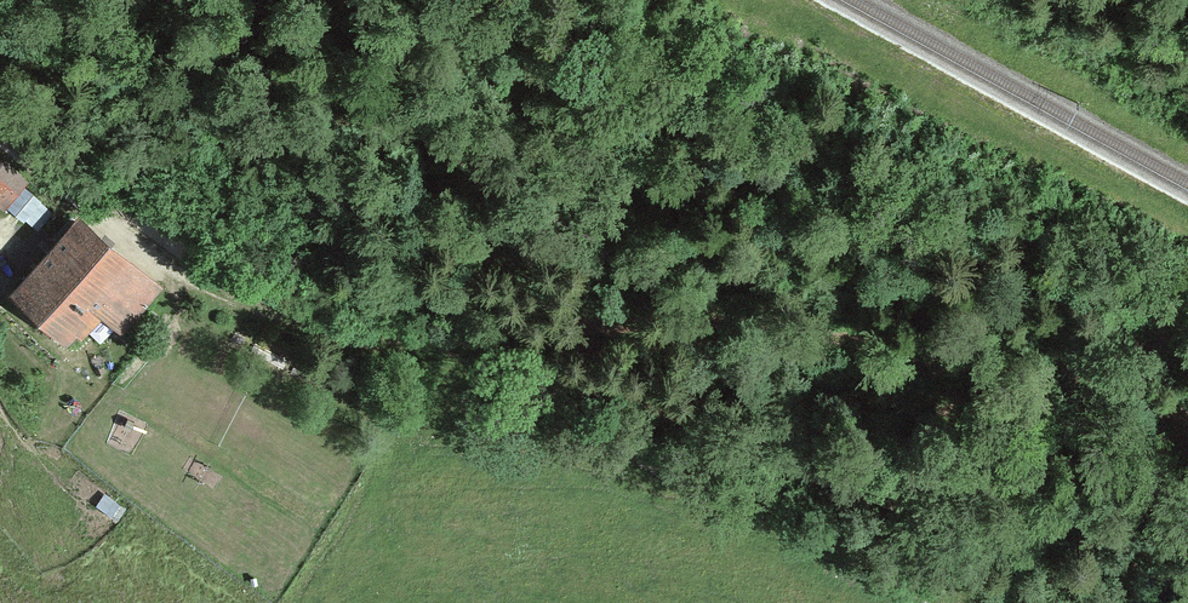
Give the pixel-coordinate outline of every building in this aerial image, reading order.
[(2,209),(23,184),(0,164),(0,207),(2,209)] [(123,328),(163,281),(81,212),(13,292),(76,346),(105,312),(123,328)]
